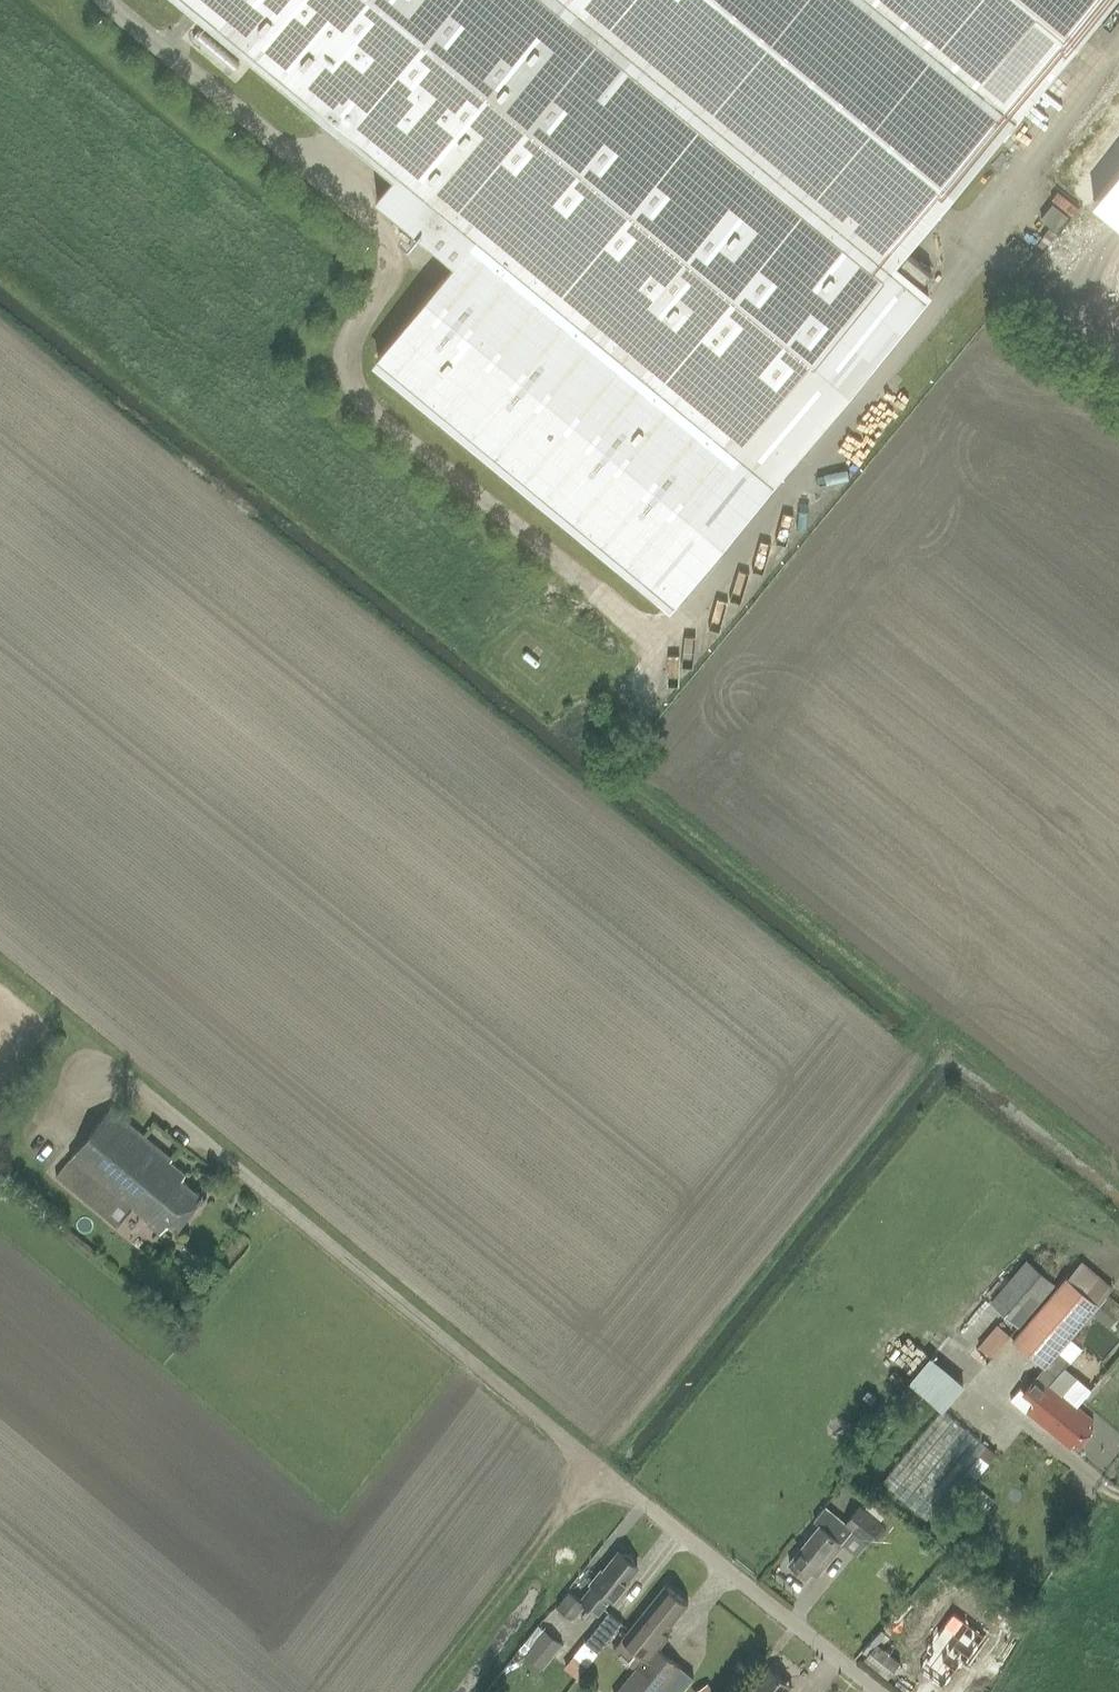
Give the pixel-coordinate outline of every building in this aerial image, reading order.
[(1114,0),(192,0),(196,3),(212,16),(331,115),(400,172),(378,198),(456,264),(379,357),(676,603),(933,292),(923,284),(931,274),(905,252),(997,141),(1012,124),(1114,0)] [(1118,223),(1118,100),(1058,173),(1118,223)] [(132,1210),(146,1221),(161,1234),(170,1223),(178,1229),(203,1198),(182,1180),(186,1176),(170,1162),(173,1159),(112,1109),(56,1176),(118,1227),(132,1210)] [(991,1302),(1019,1326),(1057,1284),(1027,1259),(991,1302)] [(1078,1407),(1092,1390),(1065,1367),(1072,1359),(1061,1349),(1116,1285),(1085,1259),(1014,1341),(1045,1368),(1027,1390),(1023,1386),(1012,1398),(1071,1447),(1075,1441),(1080,1445),(1093,1430),(1089,1426),(1094,1421),(1078,1407)] [(1109,1294),(1100,1306),(1118,1320),(1118,1318),(1118,1302),(1109,1294)] [(1010,1337),(998,1326),(979,1348),(991,1359),(1010,1337)] [(978,1454),(985,1446),(941,1410),(882,1481),(926,1517),(978,1454)] [(996,1455),(985,1446),(978,1454),(989,1464),(996,1455)] [(818,1576),(843,1545),(842,1544),(853,1531),(868,1543),(883,1524),(860,1506),(846,1524),(825,1508),(814,1522),(820,1527),(790,1564),(807,1578),(812,1571),(818,1576)] [(573,1619),(585,1605),(597,1615),(610,1599),(614,1602),(625,1588),(622,1586),(639,1567),(621,1552),(604,1572),(602,1570),(591,1584),(594,1586),(581,1601),(570,1592),(558,1607),(573,1619)] [(636,1669),(617,1691),(661,1691),(680,1669),(657,1650),(670,1634),(666,1631),(688,1603),(666,1585),(622,1639),(613,1650),(636,1669)] [(982,1599),(971,1617),(993,1631),(1004,1613),(982,1599)] [(610,1612),(575,1656),(588,1666),(623,1622),(610,1612)] [(936,1657),(924,1673),(948,1691),(968,1665),(971,1667),(991,1640),(959,1616),(931,1654),(936,1657)] [(901,1663),(877,1644),(865,1659),(889,1678),(901,1663)] [(791,1687),(770,1670),(753,1691),(788,1691),(791,1687)]
